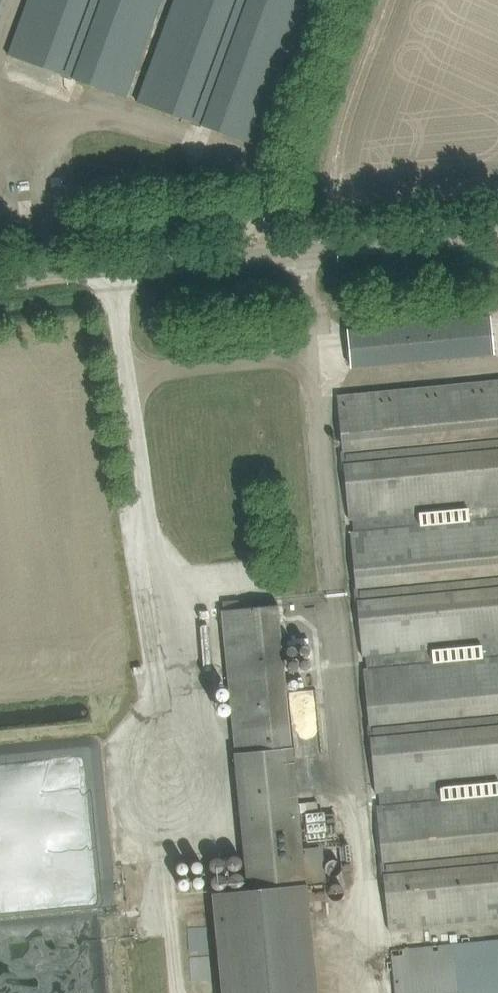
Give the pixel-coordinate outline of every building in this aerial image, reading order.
[(85,82),(126,97),(161,0),(28,0),(15,35),(8,54),(78,79),(77,81),(85,84),(85,82)] [(144,82),(137,101),(255,144),(307,0),(174,0),(144,82)] [(491,314),(348,328),(352,368),(495,354),(491,314)] [(353,520),(354,529),(351,529),(363,655),(366,654),(367,668),(497,655),(497,379),(338,394),(339,414),(350,520),(353,520)] [(249,888),(211,891),(221,992),(316,992),(279,604),(221,610),(249,888)] [(375,793),(497,781),(497,655),(367,668),(363,668),(375,793)] [(375,793),(389,930),(497,920),(497,781),(375,793)] [(452,943),(389,946),(392,992),(455,992),(452,943)]
